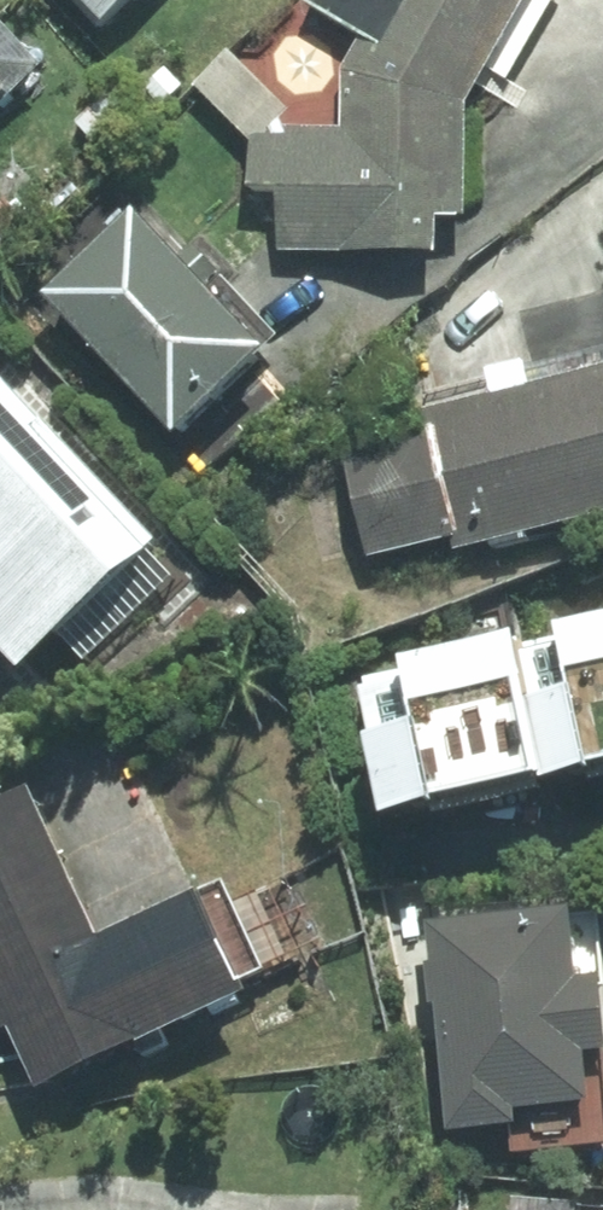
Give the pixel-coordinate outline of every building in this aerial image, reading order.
[(110,28),(139,0),(84,0),(110,28)] [(470,119),(536,0),(329,0),(316,13),(360,38),(341,74),(336,128),(292,126),(236,55),(199,91),(252,146),(251,194),(283,195),(282,252),(468,254),(470,119)] [(42,69),(0,29),(0,113),(42,69)] [(135,220),(51,302),(184,440),(269,357),(135,220)] [(341,456),(370,564),(455,540),(459,555),(602,516),(602,377),(439,423),(440,429),(341,456)] [(9,386),(0,394),(0,651),(20,673),(156,554),(9,386)] [(392,841),(602,791),(602,605),(350,665),(392,841)] [(0,805),(0,1038),(15,1031),(47,1095),(248,993),(199,896),(111,940),(34,788),(0,805)] [(579,913),(433,927),(453,1140),(524,1133),(522,1120),(600,1113),(595,1054),(602,1053),(602,979),(586,981),(579,913)] [(520,1194),(519,1209),(602,1209),(602,1198),(520,1194)]
